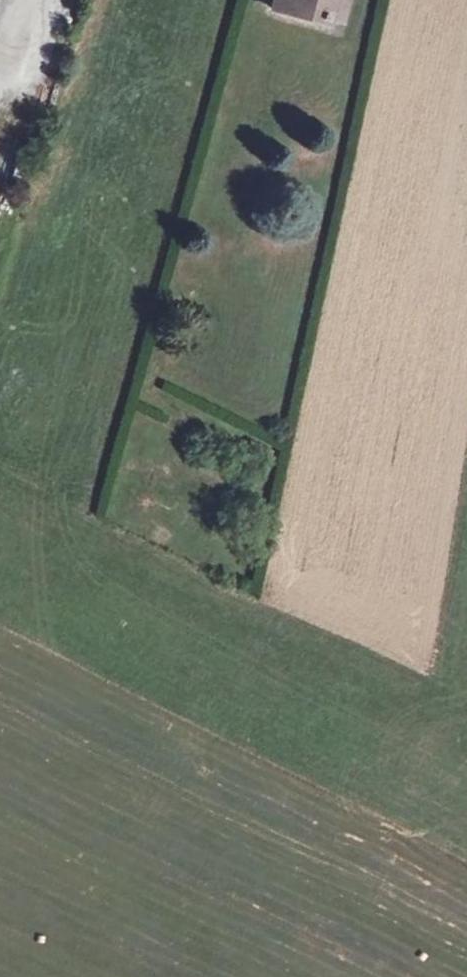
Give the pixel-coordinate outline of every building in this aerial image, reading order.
[(273,9),(310,19),(312,14),(340,22),(346,0),(275,0),(273,9)]
